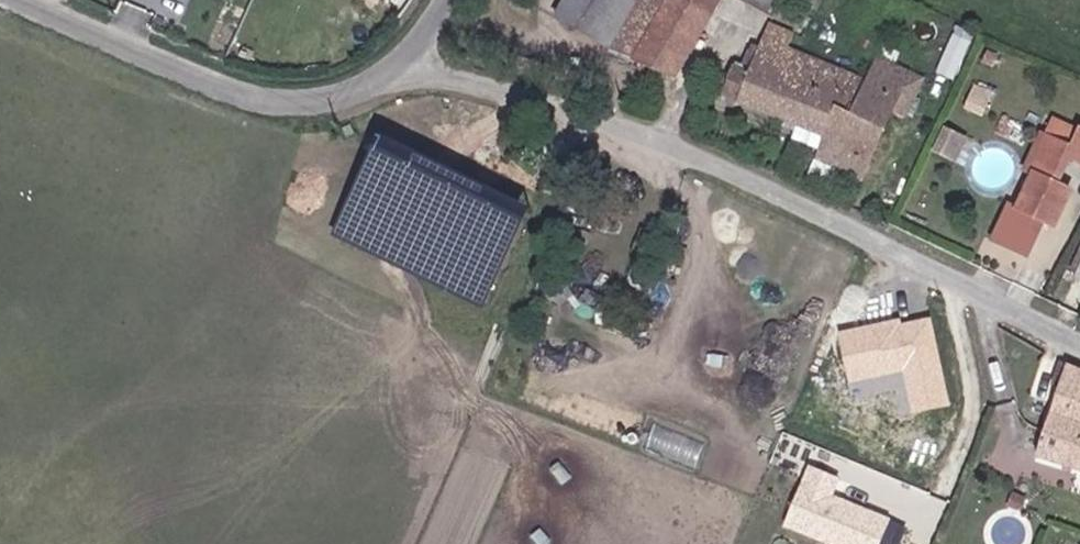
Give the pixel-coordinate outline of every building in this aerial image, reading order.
[(341,3),(380,21),(390,0),(342,0),(341,3)] [(610,49),(675,76),(718,0),(663,0),(659,7),(644,0),(638,0),(610,49)] [(774,14),(781,0),(749,0),(774,14)] [(827,135),(849,78),(786,51),(794,32),(769,23),(751,72),(735,65),(730,75),(717,70),(708,89),(803,126),(827,135)] [(941,68),(958,76),(977,30),(960,23),(941,68)] [(827,135),(816,161),(860,179),(888,111),(904,73),(875,59),(864,84),(849,78),(827,135)] [(904,73),(888,111),(904,118),(920,80),(904,73)] [(965,133),(944,125),(933,151),(953,161),(965,133)] [(1071,149),(1043,135),(1027,170),(1033,173),(1016,208),(1010,205),(993,241),(1024,255),(1040,219),(1052,224),(1068,189),(1055,182),(1068,156),(1079,162),(1079,131),(1071,149)] [(523,205),(383,139),(337,234),(477,301),(523,205)] [(1067,276),(1079,282),(1079,247),(1067,276)] [(903,320),(840,335),(851,382),(904,370),(915,414),(949,406),(929,322),(905,328),(903,320)] [(1032,453),(1079,467),(1079,370),(1064,365),(1042,426),(1032,453)] [(809,466),(784,526),(828,543),(879,543),(889,520),(831,496),(839,478),(809,466)]
